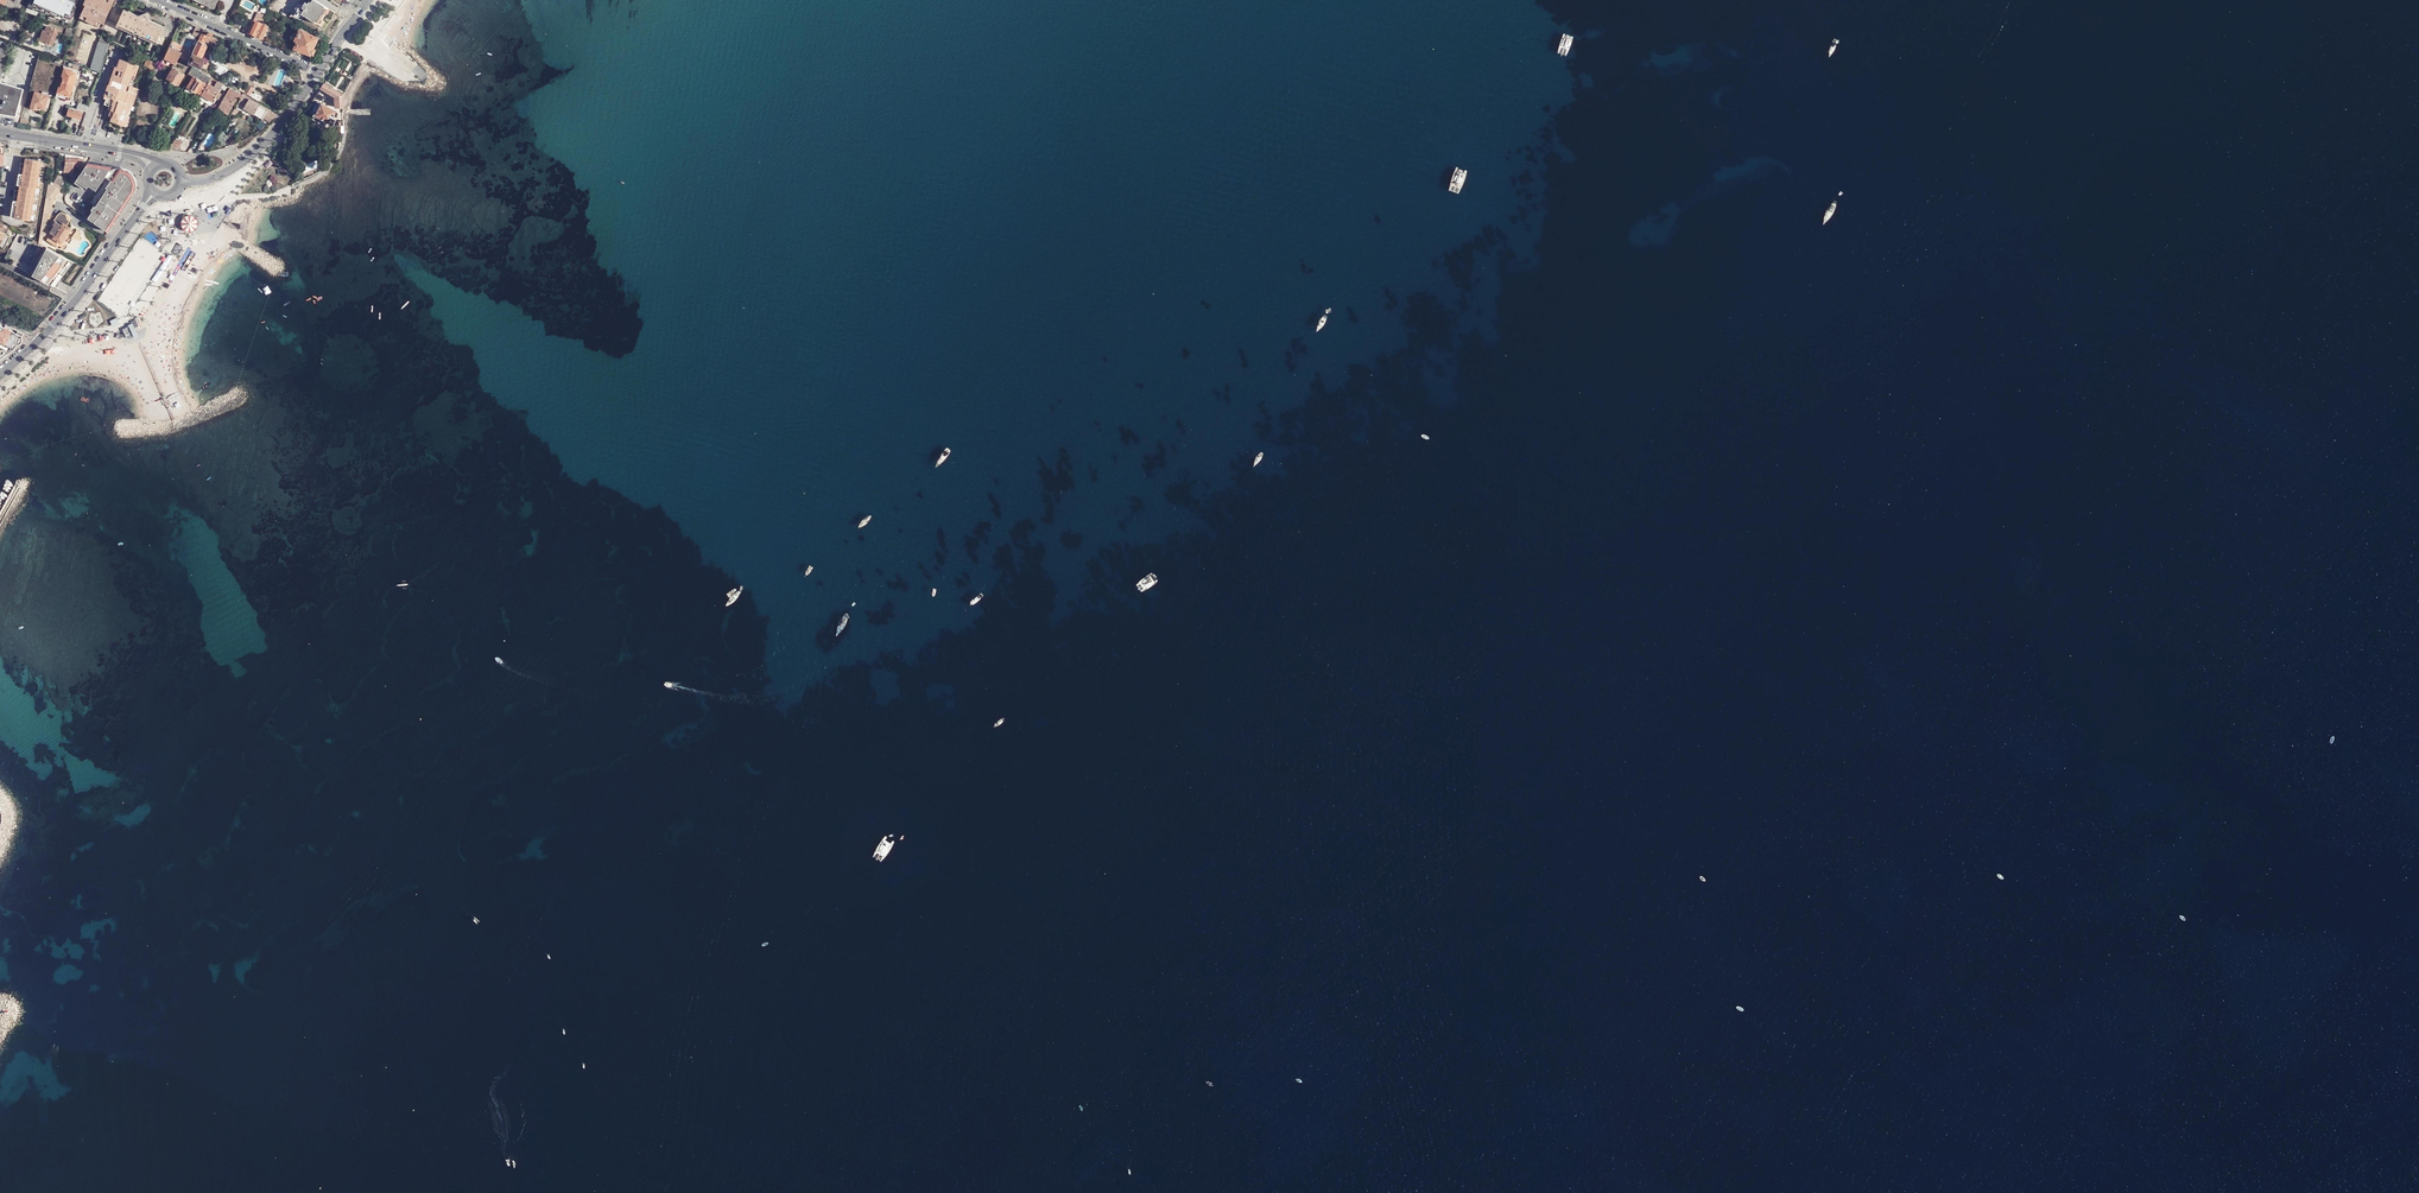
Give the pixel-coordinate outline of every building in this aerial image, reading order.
[(19,10),(23,0),(17,0),(16,3),(9,0),(8,0),(6,4),(6,5),(19,10)] [(36,2),(48,8),(48,7),(54,9),(58,0),(38,0),(36,2)] [(80,18),(102,27),(113,1),(110,0),(86,0),(84,4),(86,6),(84,10),(80,18)] [(302,13),(319,24),(329,8),(317,0),(312,0),(311,1),(309,1),(308,3),(305,1),(304,4),(306,6),(302,13)] [(120,15),(117,22),(129,28),(128,32),(133,35),(135,30),(158,39),(163,27),(118,7),(115,13),(120,15)] [(265,16),(258,13),(249,33),(256,36),(262,24),(265,16)] [(112,34),(115,27),(116,24),(106,20),(102,29),(112,34)] [(116,24),(115,27),(128,32),(129,28),(117,22),(116,24)] [(269,27),(262,24),(256,36),(263,39),(269,27)] [(44,30),(40,41),(46,43),(53,46),(58,30),(48,26),(46,31),(44,30)] [(71,39),(74,30),(68,27),(64,36),(71,39)] [(203,29),(198,27),(194,35),(199,38),(201,34),(203,29)] [(135,30),(133,35),(156,44),(158,39),(135,30)] [(298,42),(295,49),(303,52),(304,51),(310,54),(311,54),(311,53),(312,53),(313,53),(314,50),(313,50),(314,49),(313,48),(314,47),(313,47),(317,37),(300,30),(296,41),(298,42)] [(110,40),(101,35),(90,69),(98,71),(100,72),(109,45),(110,40)] [(190,57),(188,61),(202,67),(205,59),(202,58),(207,44),(202,42),(198,40),(192,52),(190,57)] [(181,52),(170,46),(165,58),(175,63),(176,63),(179,56),(181,52)] [(1,78),(10,53),(2,51),(0,55),(0,81),(1,78)] [(179,56),(188,61),(190,57),(188,56),(181,52),(179,56)] [(165,58),(162,65),(171,69),(173,68),(175,63),(165,58)] [(114,111),(110,121),(123,125),(126,116),(124,115),(127,109),(125,108),(127,103),(132,105),(136,94),(134,93),(136,88),(127,85),(130,75),(133,76),(135,69),(132,69),(134,64),(120,59),(117,67),(120,68),(117,76),(114,75),(107,96),(113,99),(111,103),(115,105),(113,111),(114,111)] [(148,59),(144,67),(153,72),(156,64),(148,59)] [(418,66),(412,72),(422,81),(428,74),(418,66)] [(209,83),(212,78),(194,67),(189,75),(193,78),(185,91),(194,96),(196,93),(201,97),(202,95),(207,87),(209,83)] [(60,87),(57,96),(65,99),(66,96),(71,96),(78,74),(71,72),(71,70),(65,68),(63,77),(64,77),(61,87),(60,87)] [(174,68),(168,78),(179,85),(185,74),(174,68)] [(16,116),(24,89),(0,82),(0,114),(16,116)] [(220,90),(209,83),(207,87),(202,95),(213,102),(220,90)] [(344,94),(324,83),(320,88),(334,97),(336,107),(344,106),(343,98),(344,94)] [(240,93),(229,88),(218,108),(228,114),(240,93)] [(36,91),(31,108),(38,110),(38,108),(45,110),(50,96),(36,91)] [(201,97),(200,99),(210,106),(213,102),(202,95),(201,97)] [(277,115),(243,95),(239,102),(246,106),(244,109),(262,119),(263,118),(265,115),(273,119),(275,118),(277,115)] [(333,117),(336,111),(321,103),(317,101),(311,114),(314,115),(314,116),(314,117),(315,117),(316,117),(316,116),(330,123),(330,124),(331,124),(332,123),(333,124),(336,119),(333,118),(334,117),(333,117)] [(77,109),(87,112),(89,106),(79,102),(77,109)] [(70,108),(68,115),(73,116),(73,119),(81,122),(83,112),(70,108)] [(232,114),(237,117),(240,112),(235,109),(232,114)] [(229,146),(234,145),(231,138),(224,141),(227,147),(229,146)] [(26,157),(25,163),(27,163),(25,173),(40,175),(42,160),(26,157)] [(82,158),(67,158),(66,165),(65,172),(75,172),(74,166),(77,166),(81,168),(83,164),(86,160),(82,158)] [(88,163),(75,181),(81,184),(73,195),(73,200),(91,212),(92,210),(91,209),(93,205),(95,206),(108,188),(106,186),(111,178),(114,181),(120,167),(113,164),(88,163)] [(92,210),(88,216),(108,231),(136,191),(137,187),(137,183),(136,180),(135,176),(134,173),(131,171),(129,169),(126,168),(123,167),(120,167),(114,181),(111,178),(106,186),(108,188),(95,206),(93,205),(91,209),(92,210)] [(40,175),(25,173),(24,179),(19,178),(18,184),(20,184),(20,189),(22,190),(19,206),(13,205),(11,216),(31,219),(36,187),(38,188),(40,175)] [(61,174),(54,185),(61,190),(62,191),(69,179),(61,174)] [(272,178),(270,178),(268,179),(267,181),(267,184),(268,186),(270,187),(272,187),(275,186),(276,184),(276,182),(276,180),(274,178),(272,178)] [(54,185),(49,181),(40,235),(44,236),(46,229),(46,222),(48,222),(48,217),(49,218),(52,204),(52,198),(55,198),(61,190),(54,185)] [(22,190),(20,189),(16,189),(13,205),(19,206),(22,190)] [(52,232),(48,238),(47,240),(56,244),(59,239),(61,241),(71,227),(68,225),(70,220),(67,218),(69,214),(68,213),(67,211),(64,210),(60,211),(57,213),(54,219),(55,220),(53,224),(54,224),(50,231),(52,232)] [(77,231),(71,227),(61,241),(59,239),(56,244),(62,248),(63,249),(64,248),(65,248),(66,248),(77,231)] [(5,248),(10,236),(3,232),(0,231),(0,245),(5,248)] [(33,274),(55,286),(60,280),(55,278),(68,259),(50,249),(46,256),(44,255),(33,274)] [(55,278),(60,280),(74,262),(68,259),(55,278)] [(123,322),(118,324),(119,327),(121,326),(124,334),(131,331),(128,326),(125,327),(123,322)] [(22,336),(6,326),(5,327),(2,331),(0,330),(0,340),(14,349),(15,349),(17,345),(17,346),(18,343),(19,344),(20,344),(20,343),(21,344),(23,340),(22,340),(22,339),(22,338),(23,337),(22,336)]
